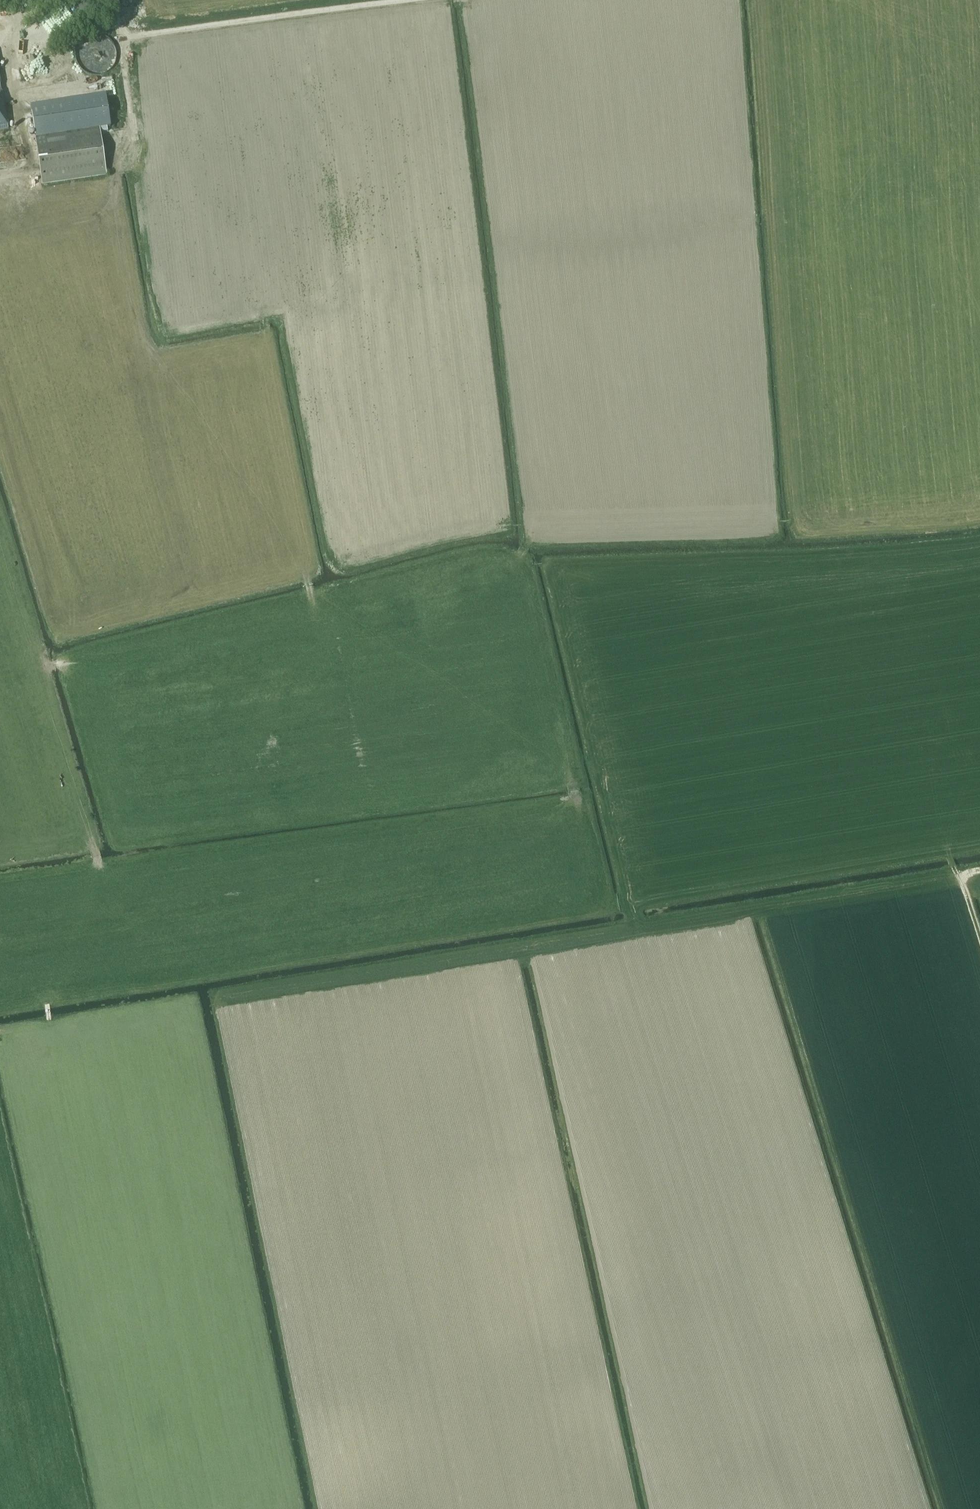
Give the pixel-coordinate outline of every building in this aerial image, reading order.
[(96,15),(93,9),(80,18),(76,21),(80,26),(96,15)] [(8,128),(0,86),(0,130),(8,128)] [(46,125),(108,119),(106,102),(44,108),(46,125)] [(100,127),(35,137),(42,185),(107,175),(100,127)]
